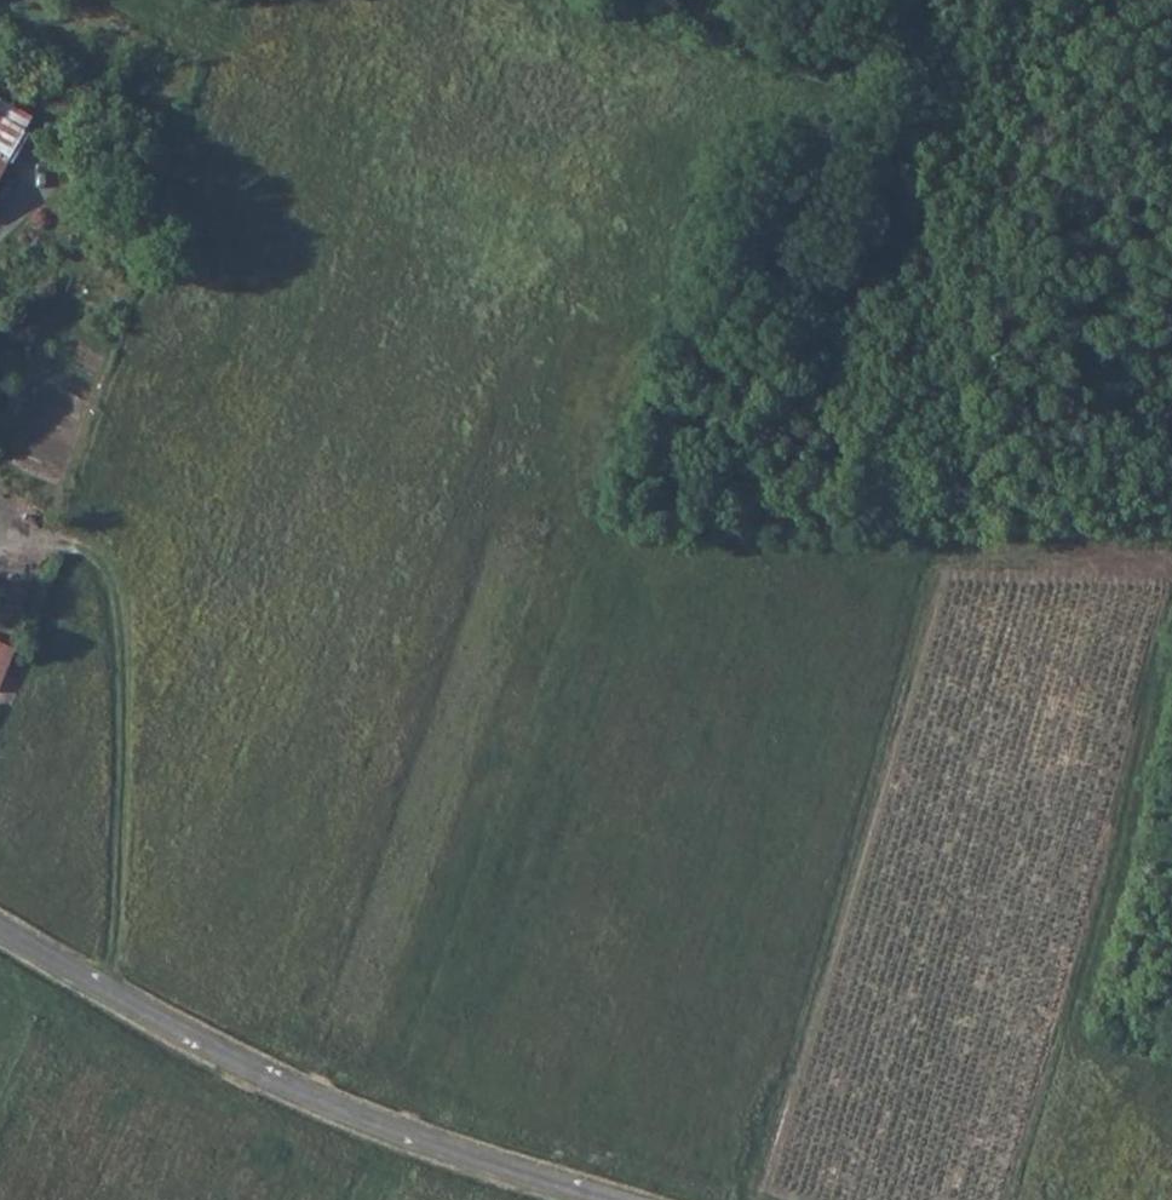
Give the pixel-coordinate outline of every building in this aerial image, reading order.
[(11,157),(0,151),(0,176),(11,157)] [(8,650),(0,647),(0,669),(8,650)]
